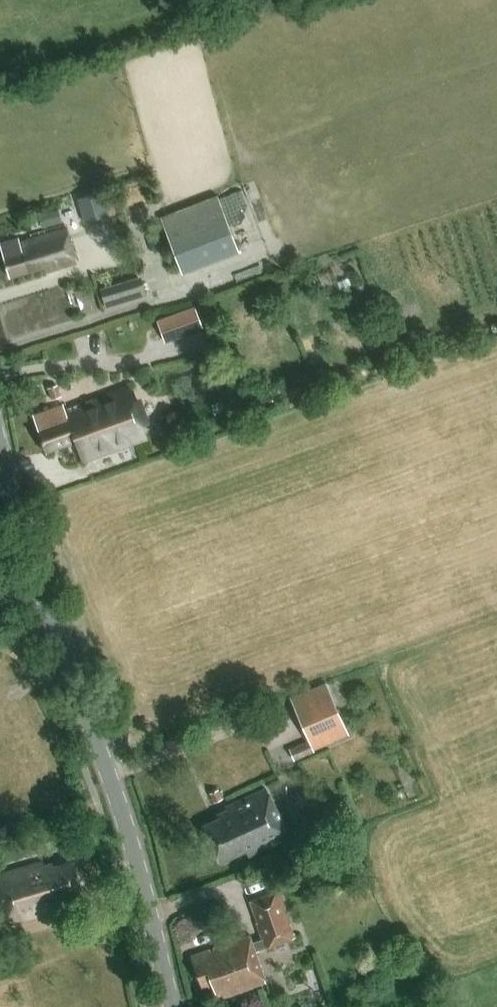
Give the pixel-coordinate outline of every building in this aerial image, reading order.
[(103,190),(78,198),(86,222),(110,214),(103,190)] [(218,196),(161,217),(182,275),(240,253),(218,196)] [(59,208),(43,213),(47,227),(63,223),(59,208)] [(20,242),(19,238),(0,243),(10,279),(44,269),(45,276),(78,265),(69,229),(20,242)] [(143,283),(102,294),(106,306),(146,295),(143,283)] [(204,328),(195,305),(157,319),(166,341),(204,328)] [(62,396),(57,384),(48,387),(52,399),(62,396)] [(65,411),(63,405),(33,415),(46,453),(76,443),(83,462),(148,439),(130,388),(65,411)] [(293,761),(350,736),(326,683),(293,698),(311,740),(288,750),(293,761)] [(221,789),(210,795),(214,803),(225,797),(221,789)] [(220,816),(222,820),(207,827),(221,861),(247,849),(250,857),(290,839),(269,791),(229,809),(230,811),(220,816)] [(0,875),(0,892),(9,923),(60,908),(58,900),(79,893),(70,862),(53,867),(52,863),(44,866),(42,862),(0,875)] [(254,942),(252,935),(191,955),(202,989),(214,985),(219,1000),(268,984),(257,952),(297,939),(294,932),(293,933),(290,924),(291,924),(280,891),(250,901),(257,923),(256,923),(262,940),(254,942)]
